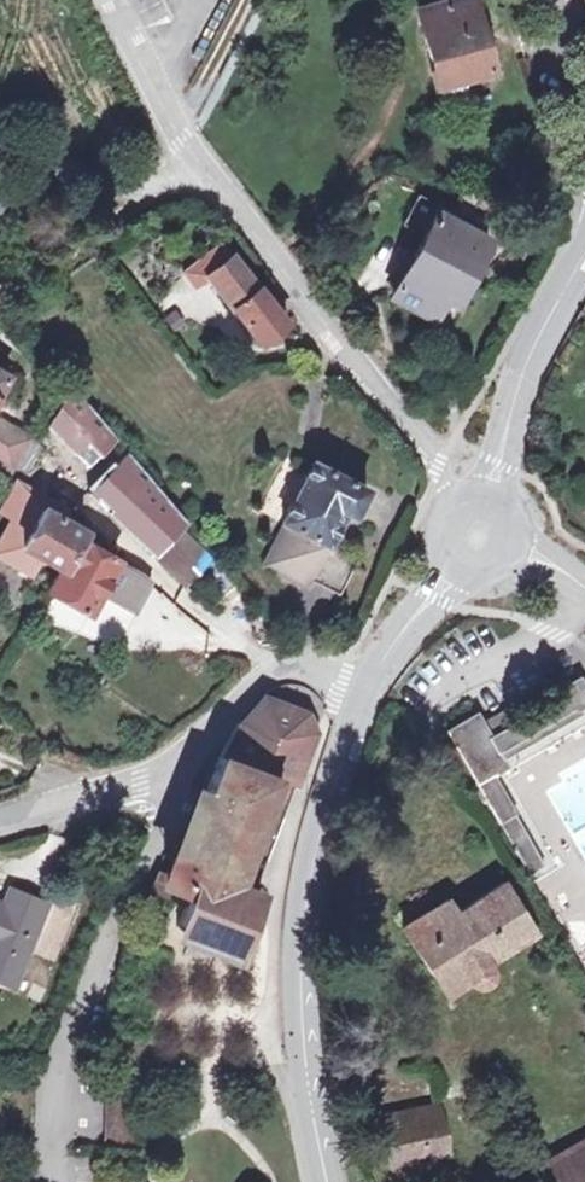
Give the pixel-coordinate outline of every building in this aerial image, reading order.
[(419,18),(432,78),(455,73),(458,84),(487,76),(476,27),(483,25),(478,5),(419,18)] [(435,90),(458,84),(455,73),(432,78),(435,90)] [(12,198),(0,192),(0,216),(3,217),(12,198)] [(437,212),(460,224),(474,198),(447,193),(437,212)] [(460,224),(437,212),(387,301),(433,326),(442,308),(465,265),(472,268),(484,248),(455,232),(460,224)] [(236,265),(211,285),(263,349),(287,329),(236,265)] [(465,265),(442,308),(458,317),(482,274),(472,268),(465,265)] [(10,383),(0,378),(0,402),(10,383)] [(57,439),(77,457),(92,436),(98,429),(70,406),(40,447),(40,448),(47,453),(57,439)] [(1,425),(0,427),(0,468),(20,479),(40,448),(40,447),(1,425)] [(77,457),(103,480),(120,460),(92,436),(77,457)] [(147,484),(120,460),(103,480),(89,497),(157,562),(183,534),(140,493),(147,484)] [(9,520),(29,489),(17,482),(0,510),(0,515),(9,520)] [(365,554),(347,543),(362,518),(312,487),(270,556),(339,598),(365,554)] [(78,535),(54,520),(61,509),(29,489),(9,520),(0,534),(0,557),(27,574),(37,556),(55,567),(78,535)] [(210,561),(183,534),(157,562),(186,590),(210,561)] [(78,535),(55,567),(42,591),(87,616),(118,563),(81,543),(83,538),(78,535)] [(485,736),(473,715),(444,731),(451,744),(447,746),(457,764),(465,760),(469,768),(458,775),(478,813),(486,808),(525,872),(539,864),(486,770),(499,762),(494,753),(571,707),(568,702),(583,694),(580,689),(572,676),(555,685),(558,691),(485,736)] [(173,859),(165,879),(163,885),(185,895),(182,904),(172,927),(215,945),(210,958),(239,969),(250,940),(238,935),(255,891),(252,889),(234,882),(255,831),(274,782),(283,785),(291,788),(296,790),(316,738),(308,717),(264,698),(252,730),(240,724),(219,758),(178,861),(173,859)] [(507,717),(502,708),(500,705),(479,717),(486,729),(507,717)] [(252,889),(291,788),(283,785),(274,782),(255,831),(234,882),(252,889)] [(150,891),(182,904),(185,895),(163,885),(165,879),(157,875),(150,891)] [(399,928),(438,985),(458,972),(474,992),(484,991),(494,979),(486,966),(530,934),(501,885),(454,918),(445,901),(399,928)] [(14,983),(44,909),(5,893),(0,904),(0,977),(14,983)] [(382,1114),(390,1170),(454,1160),(446,1104),(382,1114)] [(546,1171),(552,1181),(584,1181),(584,1150),(546,1171)]
